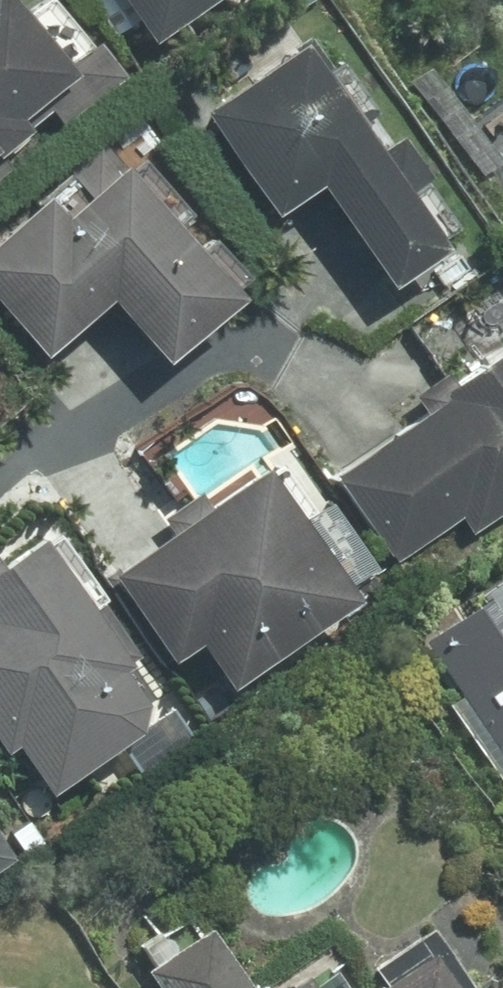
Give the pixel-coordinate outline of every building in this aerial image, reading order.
[(139,46),(206,0),(107,0),(139,46)] [(18,138),(7,125),(61,81),(0,7),(0,152),(18,138)] [(432,252),(289,46),(188,116),(260,220),(303,191),(374,293),(432,252)] [(0,229),(0,328),(28,362),(98,306),(149,367),(227,304),(100,148),(0,229)] [(445,384),(438,374),(403,398),(411,410),(318,473),(380,564),(445,520),(461,533),(502,505),(502,345),(445,384)] [(252,477),(249,472),(203,504),(97,577),(158,665),(184,646),(216,692),(342,605),(252,477)] [(37,797),(125,736),(127,707),(103,675),(111,666),(23,540),(0,556),(0,744),(37,797)] [(406,639),(502,776),(502,573),(406,639)] [(136,973),(147,987),(243,987),(200,928),(136,973)] [(324,943),(260,987),(356,987),(324,943)] [(417,950),(362,987),(444,987),(417,950)]
